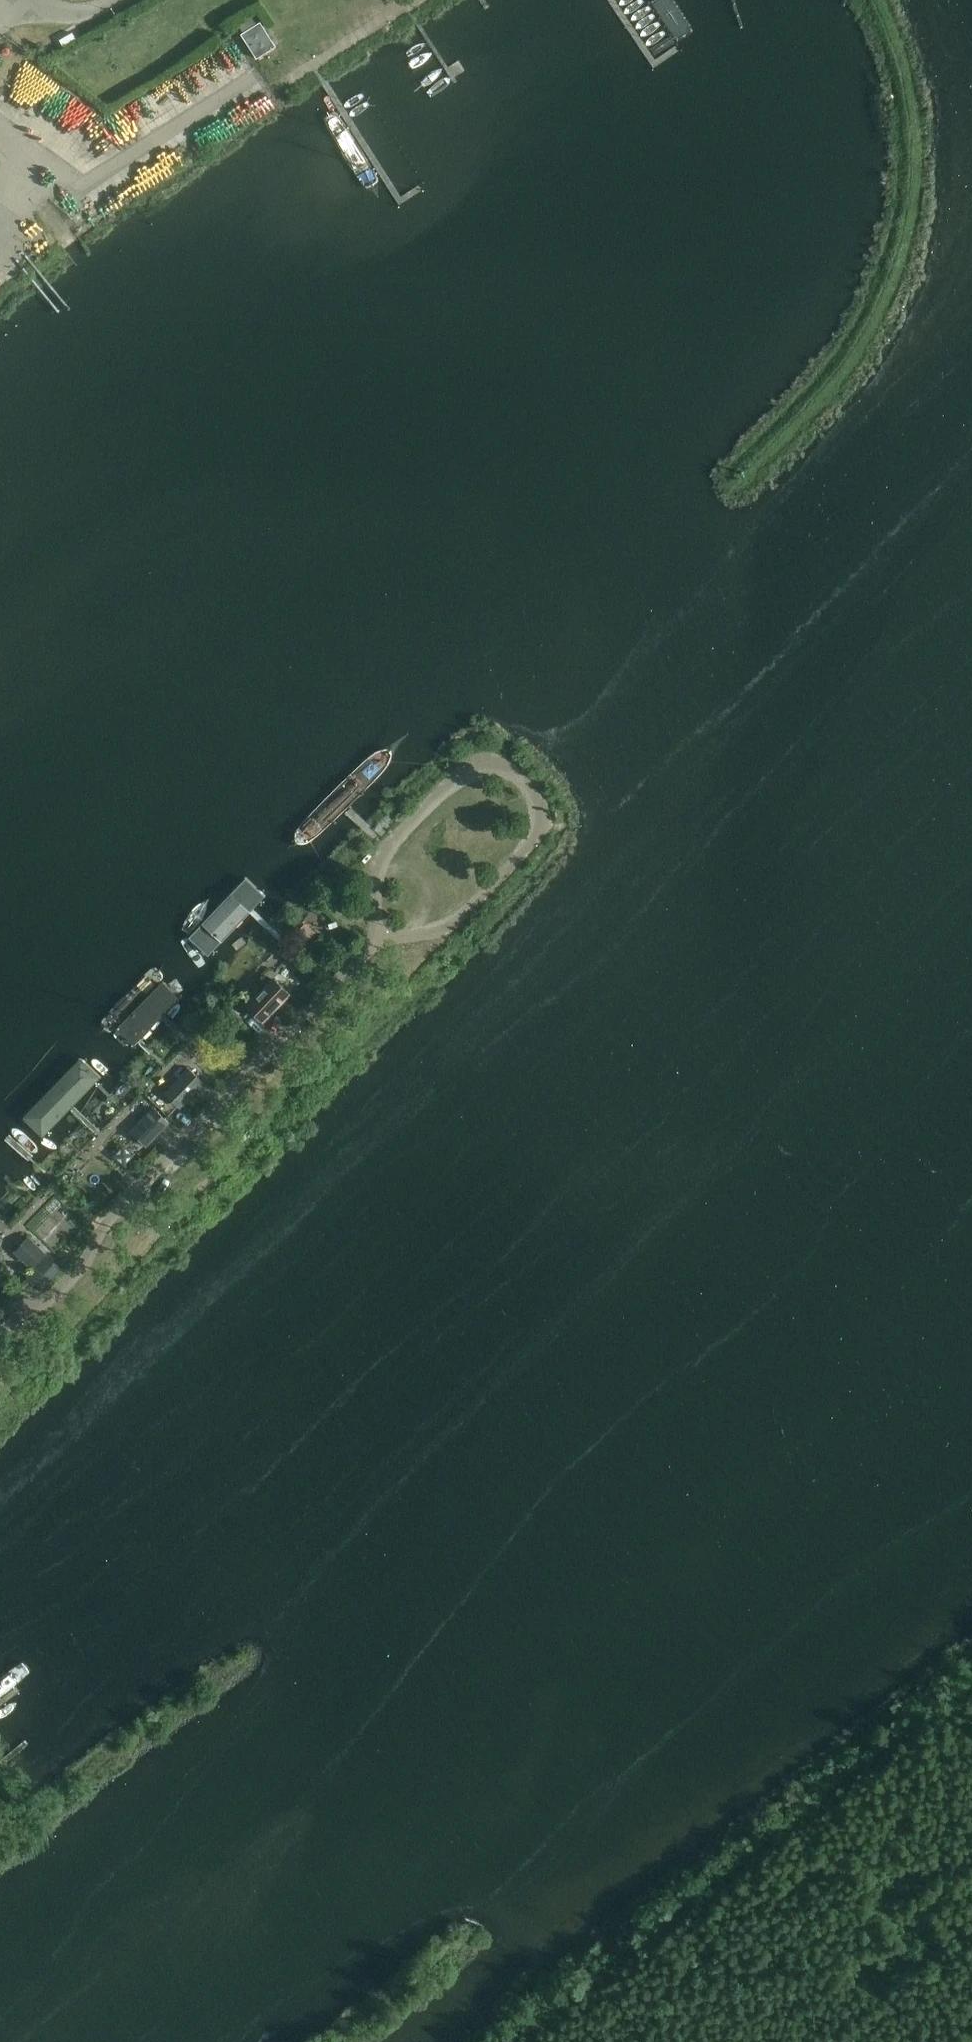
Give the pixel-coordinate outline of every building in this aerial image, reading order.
[(260,19),(241,31),(256,56),(276,44),(260,19)] [(232,881),(177,941),(198,960),(254,900),(232,881)] [(289,993),(274,979),(248,1006),(263,1020),(289,993)] [(128,1053),(174,1002),(155,985),(109,1036),(128,1053)] [(278,1017),(284,1023),(299,1008),(293,1002),(278,1017)] [(99,1080),(77,1060),(20,1121),(42,1142),(99,1080)] [(204,1084),(189,1068),(166,1092),(181,1107),(204,1084)] [(154,1108),(131,1131),(146,1145),(170,1122),(154,1108)] [(46,1255),(28,1237),(15,1251),(34,1268),(46,1255)] [(29,1277),(40,1286),(56,1269),(46,1260),(29,1277)]
